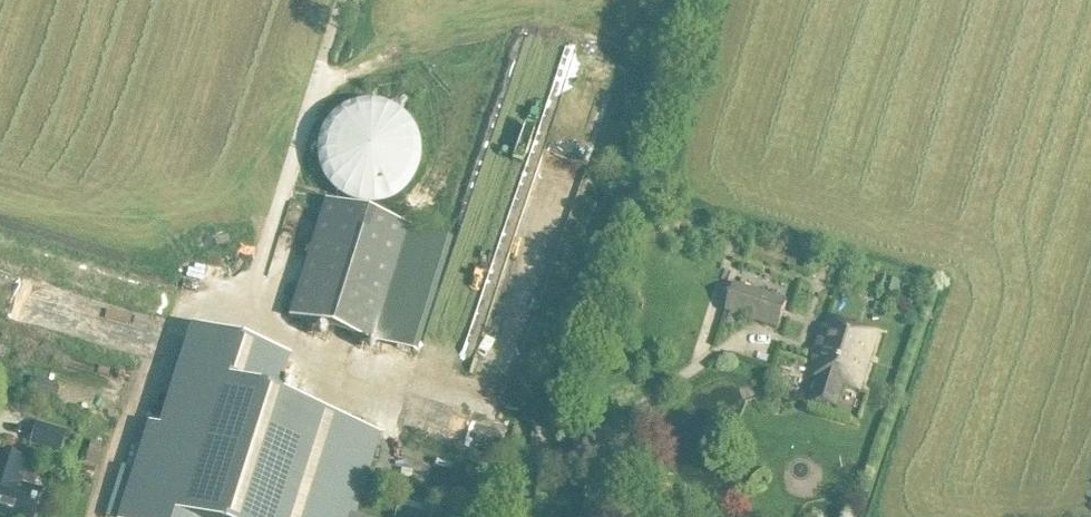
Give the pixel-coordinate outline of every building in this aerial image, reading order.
[(366,210),(378,209),(389,206),(397,201),(408,191),(415,180),(419,169),(420,157),(419,147),(417,139),(410,127),(403,119),(392,111),(379,106),(371,105),(361,106),(349,109),(338,115),(328,123),(320,135),(317,146),(315,160),(319,176),(326,189),(335,198),(344,204),(355,208),(366,210)] [(416,361),(452,244),(323,204),(288,321),(416,361)] [(778,332),(787,305),(735,288),(727,315),(778,332)] [(861,394),(878,334),(829,319),(814,368),(819,370),(816,381),(819,382),(813,404),(837,411),(843,388),(861,394)] [(382,437),(277,403),(291,361),(190,330),(158,431),(147,427),(132,474),(119,516),(357,516),(382,437)] [(60,458),(67,436),(36,426),(29,449),(60,458)] [(99,448),(89,445),(81,471),(92,474),(99,448)] [(0,457),(0,516),(1,516),(2,515),(8,516),(32,516),(39,494),(22,489),(29,466),(0,457)] [(132,474),(121,471),(106,516),(119,516),(132,474)] [(397,516),(436,516),(440,506),(405,494),(397,516)]
